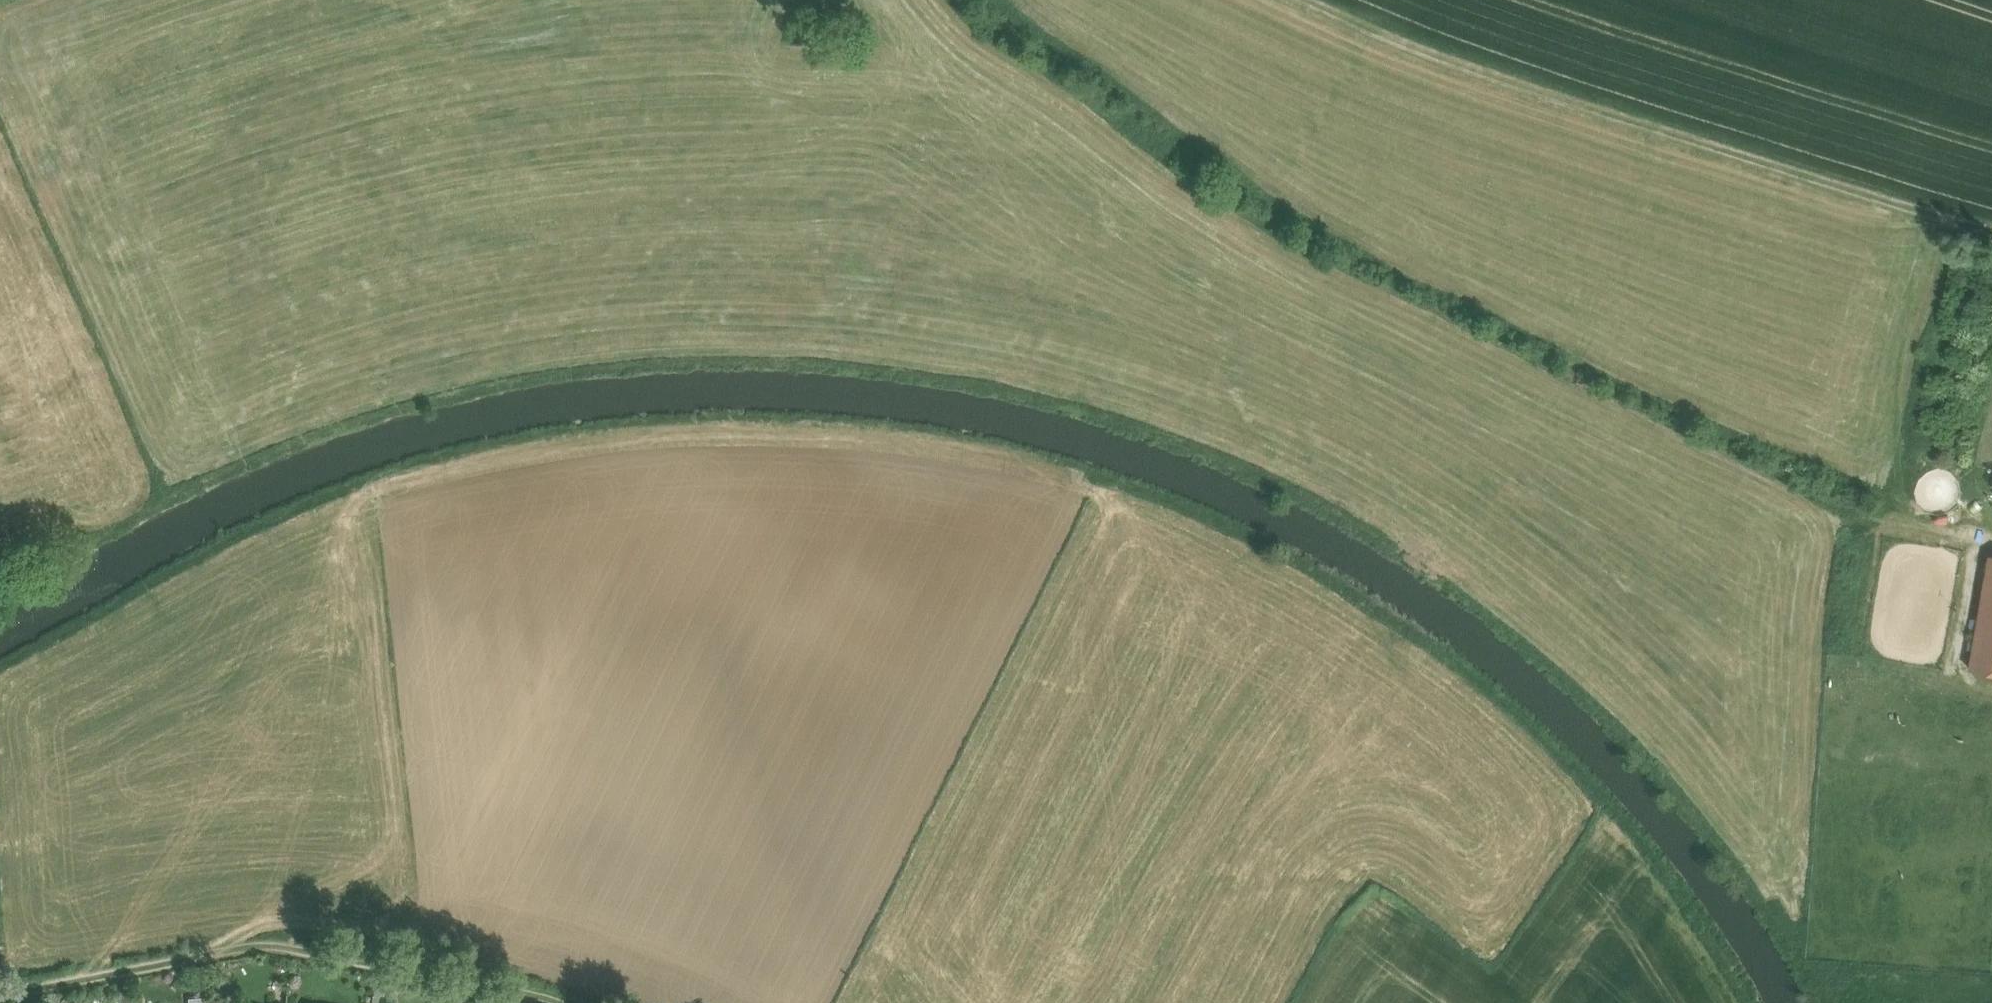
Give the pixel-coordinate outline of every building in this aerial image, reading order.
[(1990,555),(1971,668),(1991,672),(1991,555),(1990,555)]
